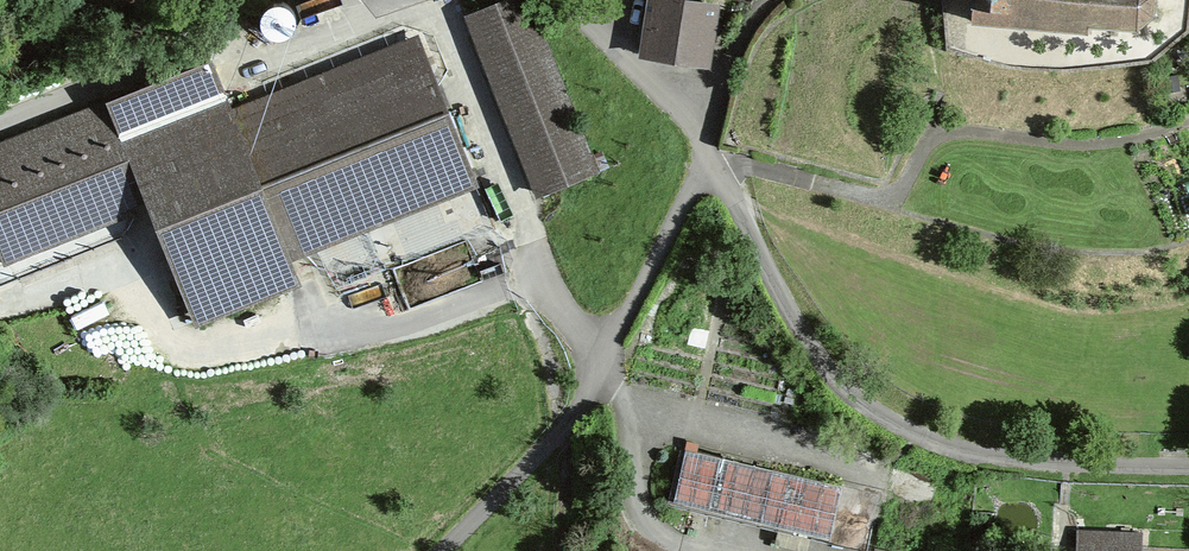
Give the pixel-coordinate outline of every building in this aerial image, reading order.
[(528,0),(506,0),(465,16),(537,196),(597,172),(528,0)] [(686,0),(653,0),(645,54),(692,62),(695,42),(704,44),(706,29),(698,28),(702,2),(686,0)] [(1154,0),(972,0),(972,4),(973,5),(971,20),(1088,31),(1088,24),(1110,26),(1109,32),(1114,32),(1114,26),(1134,27),(1136,33),(1140,32),(1138,26),(1152,15),(1157,18),(1159,14),(1153,11),(1154,0)] [(261,24),(264,30),(270,34),(277,36),(284,35),(290,31),(294,24),(295,18),(294,11),(289,5),(284,2),(277,1),(270,2),(265,6),(261,11),(260,18),(261,24)] [(210,62),(0,145),(0,200),(106,158),(125,207),(147,198),(185,293),(473,179),(419,44),(232,118),(210,62)] [(1180,90),(1163,93),(1165,109),(1182,106),(1180,90)] [(685,449),(673,501),(866,547),(878,495),(685,449)] [(1077,531),(1076,550),(1140,550),(1141,534),(1077,531)]
